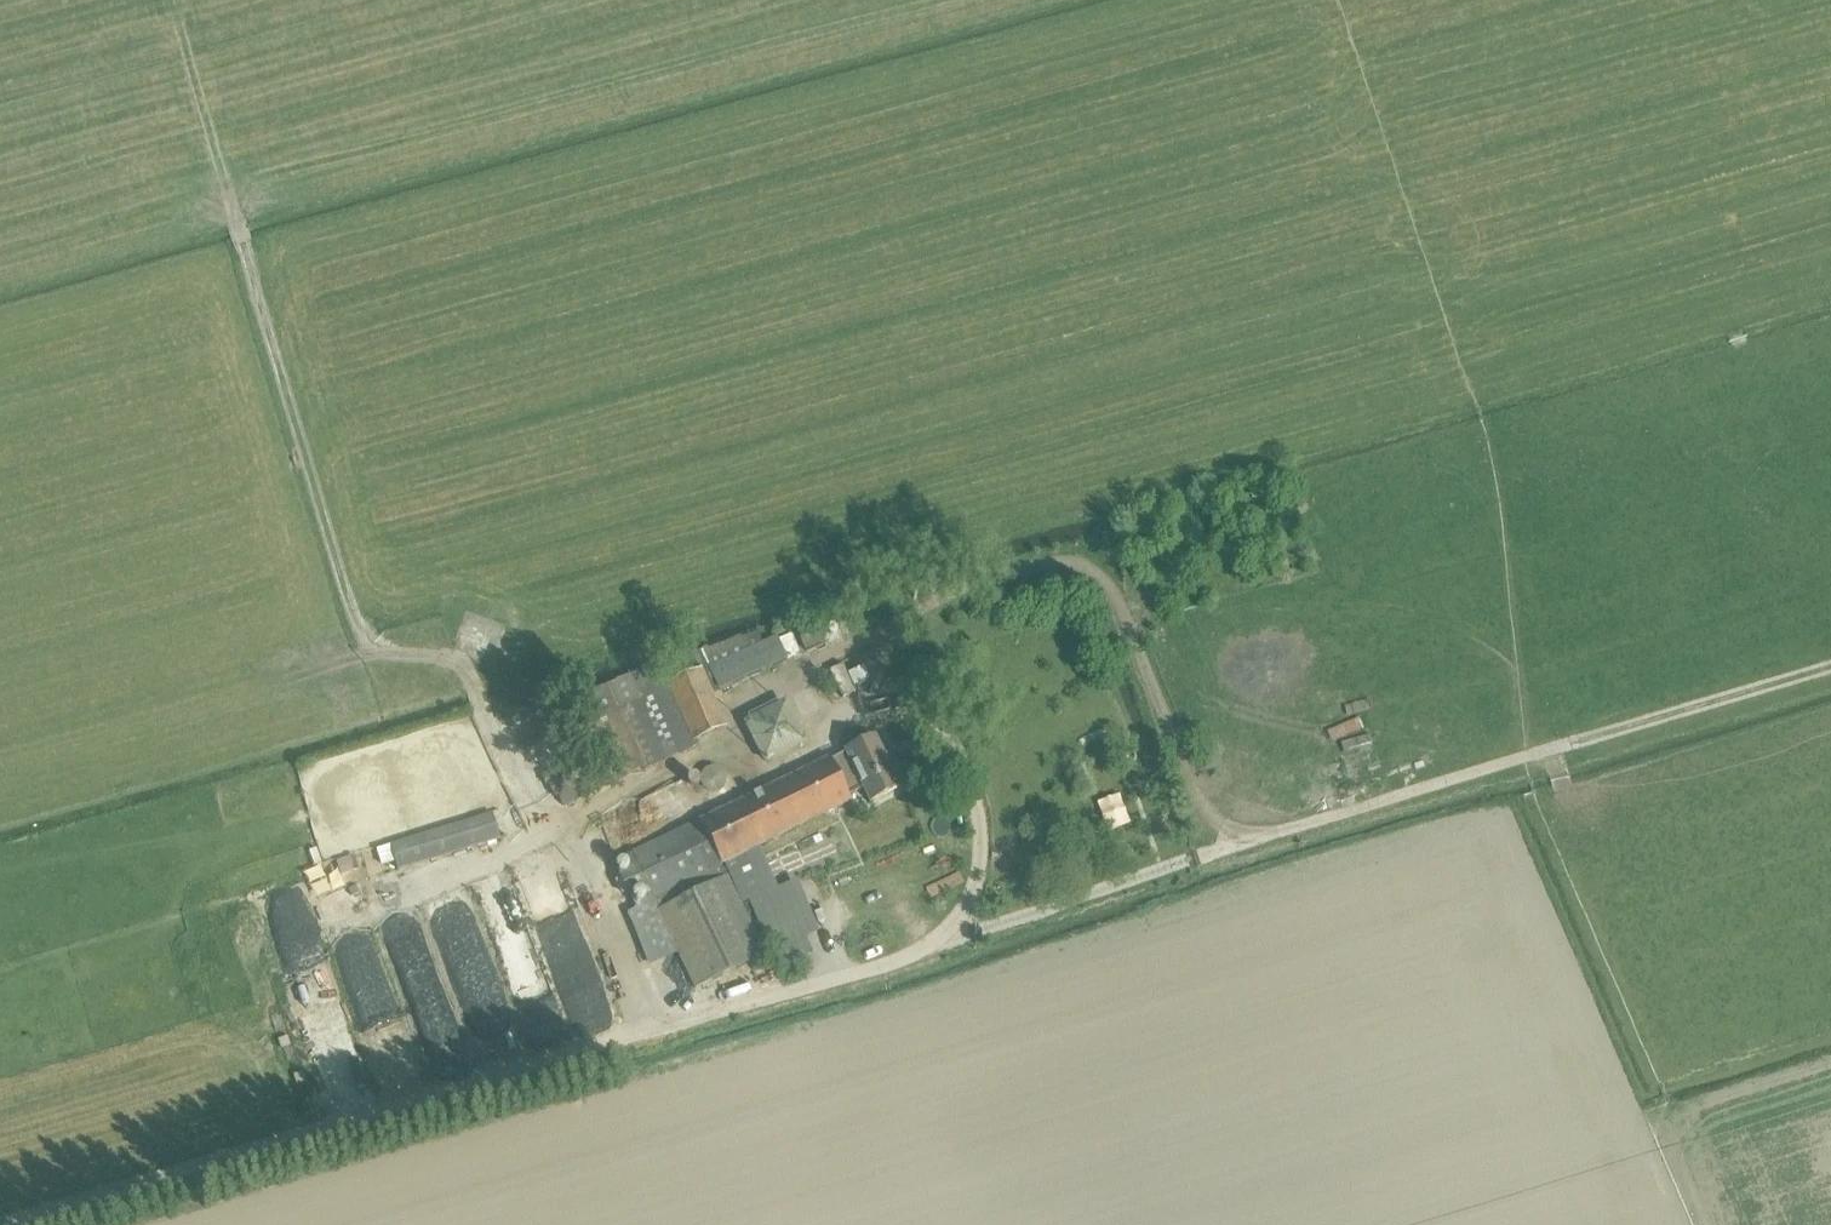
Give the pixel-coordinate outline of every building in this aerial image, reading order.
[(820,630),(800,637),(805,653),(825,645),(820,630)] [(710,693),(790,659),(779,635),(763,642),(757,631),(705,651),(658,661),(638,668),(639,670),(561,702),(572,729),(575,728),(603,789),(644,767),(646,769),(695,746),(693,741),(725,725),(710,693)] [(847,675),(842,666),(829,672),(842,700),(856,693),(854,689),(847,675)] [(863,667),(847,675),(854,689),(870,681),(863,667)] [(807,745),(786,701),(743,722),(764,766),(807,745)] [(546,703),(535,708),(543,725),(539,727),(547,745),(567,736),(559,718),(554,720),(546,703)] [(732,806),(612,865),(634,910),(654,901),(697,988),(765,955),(721,865),(724,863),(759,846),(852,800),(850,795),(863,789),(869,801),(903,785),(887,754),(884,756),(874,736),(844,752),(846,754),(832,761),(831,758),(732,806)] [(901,759),(917,751),(911,740),(896,747),(901,759)] [(404,841),(390,845),(398,871),(412,867),(499,839),(492,813),(404,841)]
